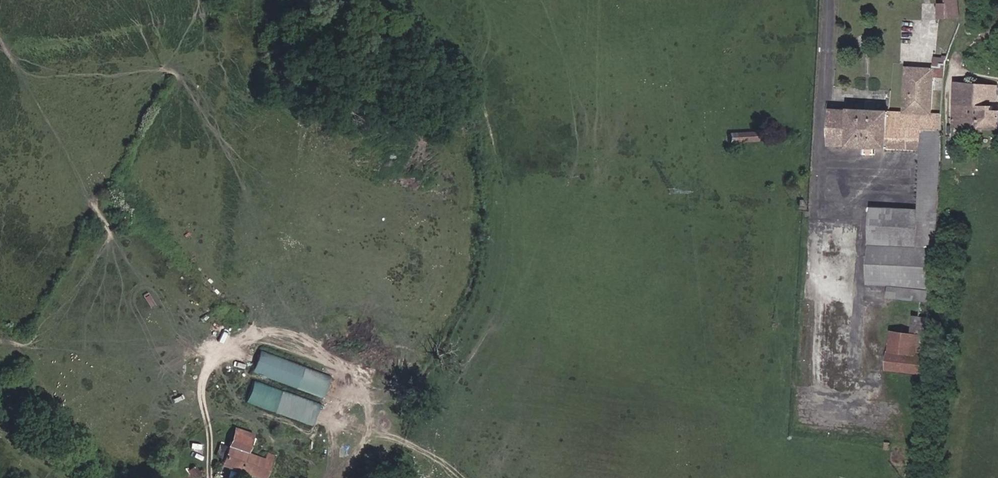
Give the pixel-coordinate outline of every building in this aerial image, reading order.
[(958,0),(946,0),(948,18),(959,17),(958,0)] [(932,114),(934,77),(944,78),(945,64),(946,61),(947,59),(943,58),(934,57),(934,70),(907,68),(905,112),(932,114)] [(994,111),(994,107),(984,106),(984,101),(985,85),(955,83),(953,127),(976,128),(980,128),(997,129),(997,111),(994,111)] [(995,101),(995,95),(997,95),(997,86),(985,85),(984,101),(995,101)] [(889,148),(890,112),(832,109),(830,146),(849,146),(849,147),(889,148)] [(936,247),(941,130),(941,114),(932,114),(905,112),(890,112),(889,148),(922,149),(920,211),(871,208),(868,284),(931,290),(936,247)] [(759,140),(758,132),(731,134),(732,142),(759,140)] [(930,302),(931,291),(890,286),(888,297),(930,302)] [(927,336),(929,318),(914,317),(912,334),(927,336)] [(922,374),(924,349),(925,349),(927,336),(912,334),(891,332),(887,369),(922,374)] [(333,376),(262,349),(254,371),(325,397),(333,376)] [(255,380),(247,402),(314,425),(322,403),(255,380)] [(246,453),(253,435),(235,428),(222,465),(261,477),(265,477),(273,456),(267,454),(265,459),(246,453)]
